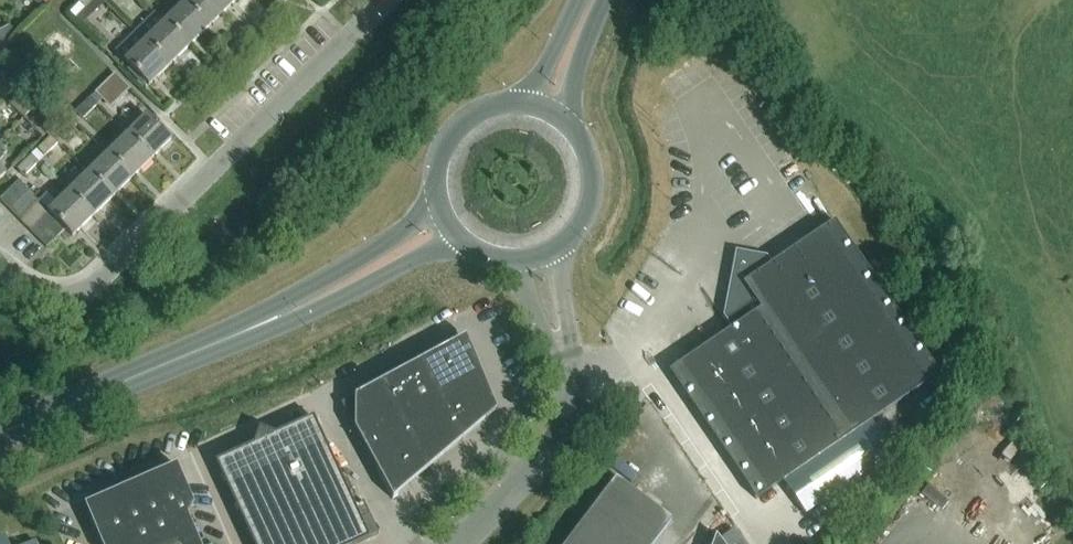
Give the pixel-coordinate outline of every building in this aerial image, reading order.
[(78,2),(86,10),(96,0),(80,0),(78,2)] [(228,8),(221,0),(185,0),(184,1),(208,27),(228,8)] [(188,47),(208,27),(184,1),(163,22),(188,47)] [(169,65),(188,47),(163,22),(155,12),(136,31),(169,65)] [(149,84),(169,65),(136,31),(116,50),(149,84)] [(97,92),(104,100),(118,86),(111,78),(97,92)] [(4,98),(11,90),(0,79),(0,94),(4,98)] [(31,110),(16,95),(9,102),(23,118),(31,110)] [(91,98),(77,111),(84,119),(98,105),(91,98)] [(50,130),(36,115),(28,122),(43,137),(50,130)] [(148,115),(128,135),(152,160),(173,141),(148,115)] [(72,116),(57,130),(64,138),(79,124),(72,116)] [(52,135),(37,149),(44,157),(59,142),(52,135)] [(132,179),(152,160),(128,135),(108,154),(132,179)] [(9,154),(0,145),(0,162),(9,154)] [(32,154),(17,169),(24,177),(39,162),(32,154)] [(108,154),(87,174),(111,200),(132,179),(108,154)] [(91,219),(111,200),(87,174),(67,193),(91,219)] [(1,200),(10,209),(30,190),(20,181),(1,200)] [(30,190),(10,209),(19,218),(39,200),(30,190)] [(49,211),(58,221),(67,231),(73,237),(91,219),(67,193),(56,204),(45,193),(39,200),(49,211)] [(19,218),(30,229),(49,211),(39,200),(19,218)] [(58,221),(49,211),(30,229),(39,238),(58,221)] [(896,453),(874,420),(940,375),(835,220),(772,263),(768,256),(736,250),(724,316),(732,328),(669,371),(757,500),(786,480),(809,512),(896,453)] [(67,231),(58,221),(39,238),(49,248),(67,231)] [(495,409),(463,333),(351,393),(351,424),(390,496),(495,409)] [(255,445),(217,462),(254,543),(357,543),(369,539),(313,418),(275,436),(261,430),(255,445)] [(190,515),(193,507),(195,506),(177,466),(85,506),(101,543),(201,543),(188,516),(190,515)] [(566,543),(655,543),(673,520),(616,478),(566,543)] [(713,543),(723,543),(716,534),(713,543)]
